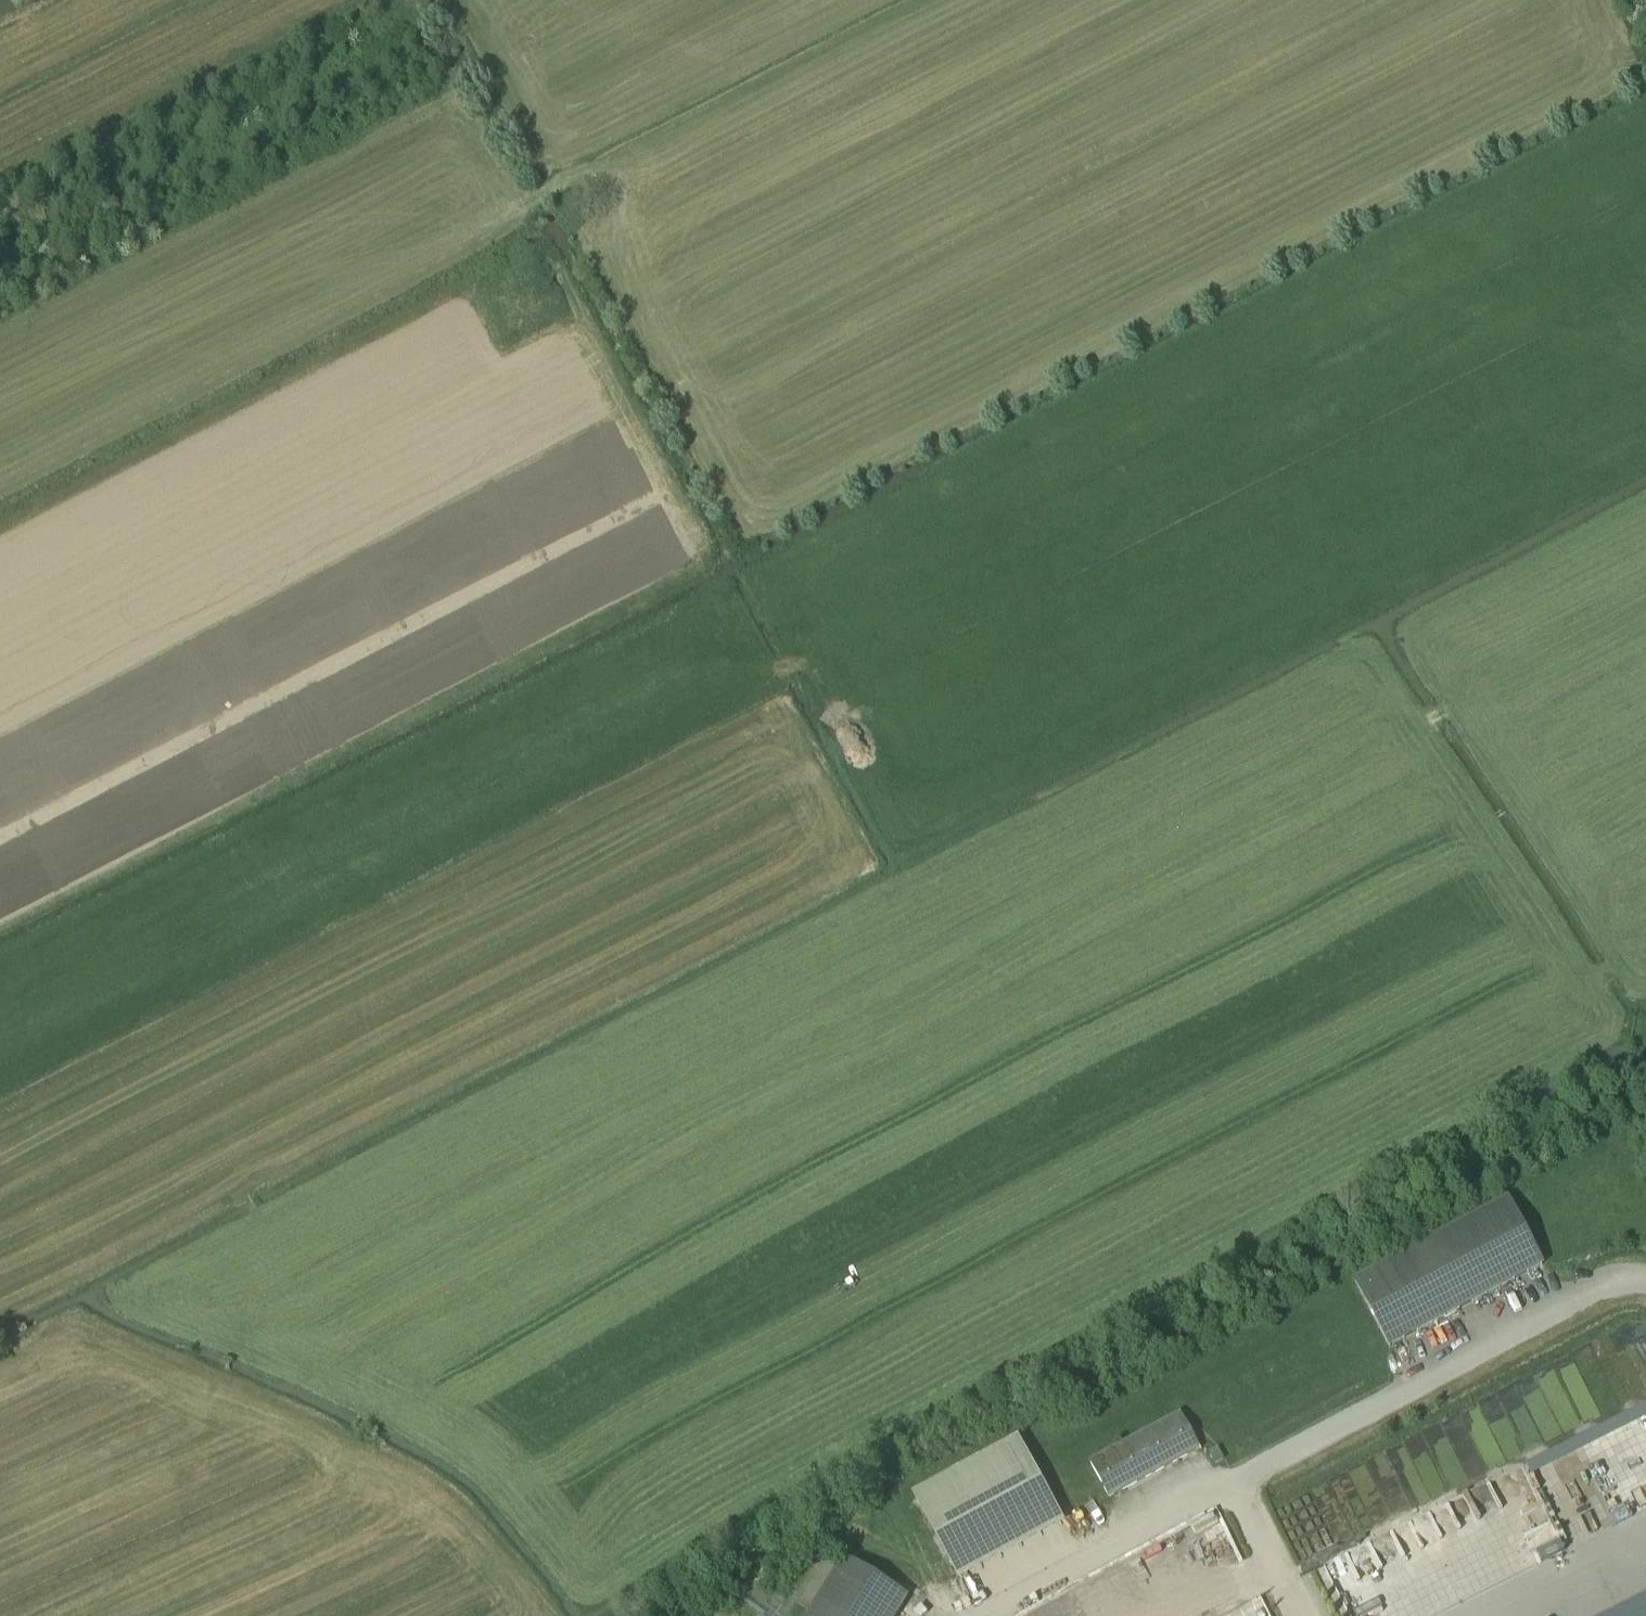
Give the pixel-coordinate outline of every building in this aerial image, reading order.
[(1388,1349),(1541,1267),(1544,1266),(1508,1198),(1353,1280),(1388,1349)] [(1109,1499),(1110,1499),(1200,1450),(1180,1413),(1088,1461),(1109,1499)] [(958,1581),(959,1581),(1065,1523),(1018,1437),(911,1495),(958,1581)] [(1218,1448),(1209,1453),(1215,1464),(1224,1459),(1218,1448)] [(908,1599),(909,1598),(843,1557),(806,1615),(898,1615),(908,1599)] [(1612,1615),(1645,1615),(1645,1599),(1612,1615)]
